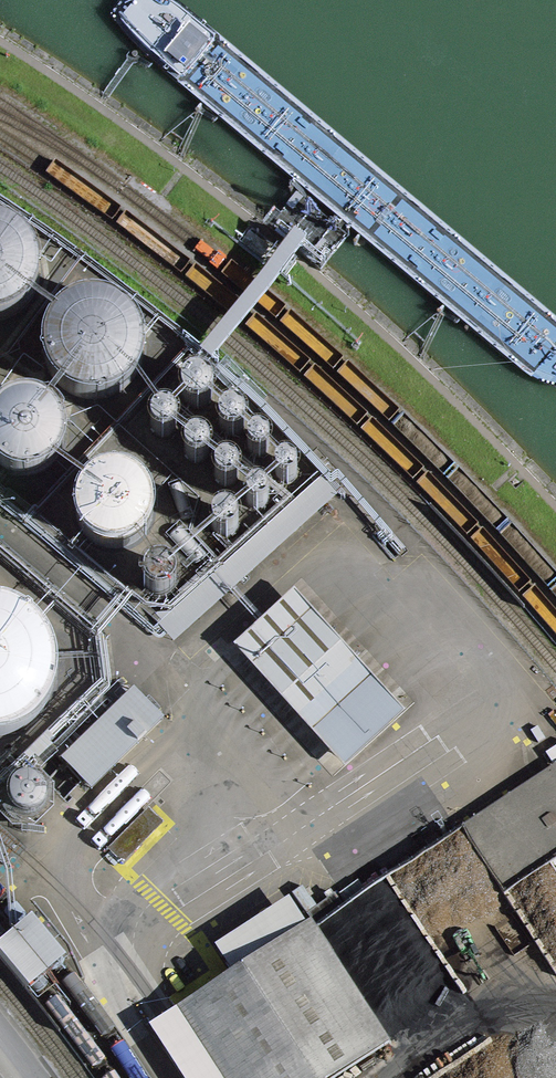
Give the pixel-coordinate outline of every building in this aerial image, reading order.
[(18,236),(2,228),(0,228),(0,328),(5,327),(21,317),(33,303),(38,286),(38,268),(32,251),(18,236)] [(65,315),(53,326),(45,343),(43,361),(47,378),(57,394),(72,405),(90,410),(108,408),(125,401),(138,389),(146,373),(148,355),(143,337),(132,320),(117,310),(99,306),(81,307),(65,315)] [(215,387),(211,384),(206,381),(200,381),(195,382),(190,385),(186,390),(185,395),(185,401),(187,406),(190,410),(195,413),(201,414),(209,412),(214,409),(217,404),(218,398),(217,393),(215,387)] [(53,413),(41,407),(27,406),(14,409),(2,417),(0,420),(0,471),(6,477),(18,483),(32,485),(45,482),(55,476),(64,465),(69,453),(69,439),(64,426),(53,413)] [(162,416),(156,419),(154,424),(152,429),(153,434),(155,439),(157,441),(162,443),(167,445),(172,444),(176,441),(179,439),(181,435),(182,430),(181,425),(180,422),(177,418),(172,416),(167,415),(162,416)] [(248,425),(244,419),(239,417),(235,416),(230,417),(226,419),(222,424),(221,429),(221,434),(223,438),(226,441),(230,443),(235,444),(239,443),(242,442),(246,439),(248,435),(249,430),(248,425)] [(276,445),(274,442),(270,440),(265,439),(261,440),(257,442),(253,447),(252,451),(252,456),(254,460),(257,463),(261,465),(266,465),(270,464),(274,462),(276,458),(278,454),(278,450),(276,445)] [(216,452),(212,446),(208,443),(203,442),(198,443),(193,445),(190,449),(188,454),(188,459),(190,463),(193,467),(197,470),(202,471),(208,469),(212,466),(215,462),(216,457),(216,452)] [(244,478),(240,472),(236,470),(232,468),(228,469),(223,471),(220,474),(218,478),(218,483),(219,487),(222,491),(226,493),(230,494),(237,493),(241,490),(243,487),(244,482),(244,478)] [(301,475),(298,472),(295,469),(292,468),(288,468),(284,470),(280,474),(279,478),(279,481),(281,485),(283,488),(286,490),(290,490),(294,490),(296,489),(299,486),(301,483),(301,479),(301,475)] [(338,492),(321,476),(157,623),(173,641),(338,492)] [(99,485),(86,496),(80,508),(78,522),(81,535),(89,546),(97,553),(109,558),(123,558),(136,554),(146,546),(153,535),(156,522),(155,508),(148,496),(138,487),(126,482),(112,481),(99,485)] [(254,494),(251,497),(249,501),(248,505),(249,509),(251,512),(254,515),(258,516),(262,516),(266,515),(269,512),(270,510),(271,506),(271,502),(270,498),(266,495),(262,493),(258,493),(254,494)] [(225,520),(221,522),(218,525),(216,529),(216,534),(217,538),(222,543),(226,545),(230,545),(235,544),(238,542),(241,538),(242,534),(242,530),(241,526),(238,522),(234,520),(229,519),(225,520)] [(155,563),(149,566),(145,569),(142,575),(140,582),(141,588),(145,594),(148,598),(154,601),(161,602),(168,600),(174,597),(178,590),(180,584),(179,577),(174,568),(168,564),(162,563),(155,563)] [(404,709),(294,586),(233,642),(344,764),(404,709)] [(39,628),(18,615),(0,611),(0,748),(9,747),(33,736),(50,718),(60,696),(62,672),(55,649),(39,628)] [(159,719),(128,690),(57,764),(87,793),(159,719)] [(463,824),(505,891),(550,862),(555,858),(555,764),(463,824)] [(16,786),(13,789),(10,795),(10,801),(11,807),(15,812),(18,814),(24,817),(30,817),(36,815),(42,810),(45,804),(46,798),(43,791),(39,786),(34,783),(28,782),(22,783),(16,786)] [(164,821),(149,806),(107,848),(124,864),(164,821)] [(289,894),(214,941),(231,968),(306,920),(289,894)] [(148,1023),(185,1077),(330,1077),(390,1040),(316,924),(312,916),(306,920),(231,968),(160,1014),(148,1023)] [(34,918),(0,947),(0,955),(31,990),(68,959),(34,918)]
